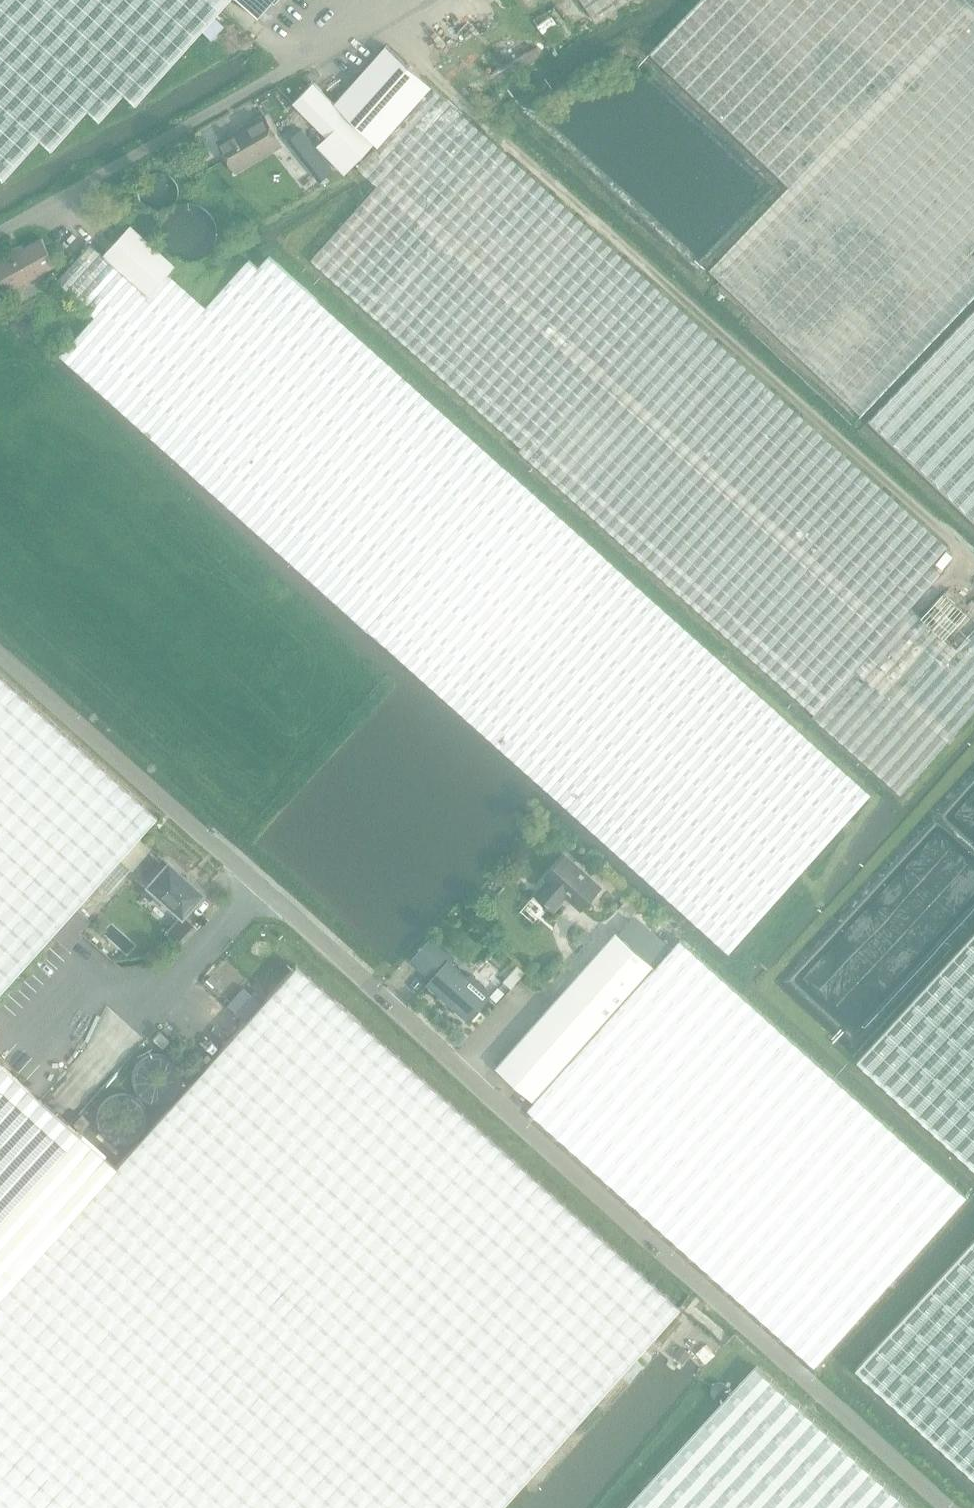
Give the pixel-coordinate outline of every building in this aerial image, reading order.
[(2,179),(38,139),(50,149),(86,108),(98,120),(122,93),(134,104),(200,30),(213,16),(227,0),(0,0),(0,177),(2,179)] [(256,17),(271,0),(273,2),(274,0),(237,0),(256,17)] [(596,21),(626,0),(581,0),(596,21)] [(659,64),(788,187),(709,270),(861,415),(973,296),(973,8),(965,0),(701,0),(649,54),(659,64)] [(973,8),(973,0),(965,0),(973,8)] [(553,16),(539,26),(554,47),(568,37),(553,16)] [(387,46),(335,103),(374,142),(376,144),(430,86),(387,46)] [(347,173),(356,163),(374,142),(335,103),(314,82),(294,102),(328,136),(320,144),(347,173)] [(659,574),(815,714),(813,717),(901,795),(973,712),(973,632),(956,651),(920,618),(910,609),(941,575),(932,566),(948,547),(659,288),(512,158),(433,88),(432,88),(430,86),(376,144),(374,142),(356,163),(359,166),(357,168),(378,186),(312,259),(430,365),(523,447),(520,450),(659,574)] [(282,147),(266,117),(219,142),(234,171),(282,147)] [(303,129),(287,141),(319,182),(335,170),(303,129)] [(210,241),(210,240),(210,236),(209,232),(205,225),(201,223),(197,220),(194,219),(189,218),(183,219),(180,220),(173,225),(169,231),(168,235),(167,239),(168,247),(173,255),(176,258),(180,260),(188,262),(193,261),(198,260),(203,256),(208,250),(209,246),(210,241)] [(95,317),(62,354),(83,373),(168,274),(176,266),(131,226),(104,256),(92,244),(57,283),(95,317)] [(42,238),(0,262),(0,278),(8,293),(58,265),(42,238)] [(480,732),(659,892),(729,954),(872,795),(659,605),(662,602),(659,600),(510,468),(508,470),(371,346),(270,256),(254,275),(244,267),(207,308),(168,274),(83,373),(181,461),(480,732)] [(973,520),(973,311),(869,421),(973,520)] [(920,618),(956,651),(973,632),(973,605),(967,612),(944,592),(920,618)] [(52,935),(76,908),(87,917),(130,869),(131,871),(152,848),(139,837),(157,817),(158,816),(0,674),(0,993),(52,935)] [(554,912),(567,898),(582,911),(601,889),(565,857),(546,879),(549,882),(530,903),(541,913),(547,906),(554,912)] [(180,914),(165,931),(177,941),(192,924),(182,914),(201,893),(168,863),(148,885),(180,914)] [(636,910),(625,900),(609,919),(620,928),(636,910)] [(666,950),(675,940),(656,923),(647,934),(666,950)] [(856,1059),(973,1167),(973,930),(856,1059)] [(498,1067),(536,1101),(658,968),(618,933),(498,1067)] [(412,959),(422,968),(434,978),(430,983),(470,1019),(490,997),(450,961),(455,956),(433,936),(412,959)] [(536,1101),(529,1109),(815,1365),(969,1197),(683,940),(658,968),(536,1101)] [(678,1307),(295,965),(262,1002),(244,1022),(117,1164),(0,1295),(0,1507),(499,1507),(678,1307)] [(517,965),(503,981),(504,982),(510,987),(511,989),(526,972),(517,965)] [(244,986),(227,1006),(244,1022),(262,1002),(244,986)] [(160,1031),(153,1039),(162,1047),(169,1040),(160,1031)] [(117,1164),(5,1064),(6,1062),(5,1057),(0,1053),(0,1295),(117,1164)] [(855,1369),(973,1478),(973,1239),(855,1369)] [(754,1366),(626,1507),(905,1507),(754,1366)]
